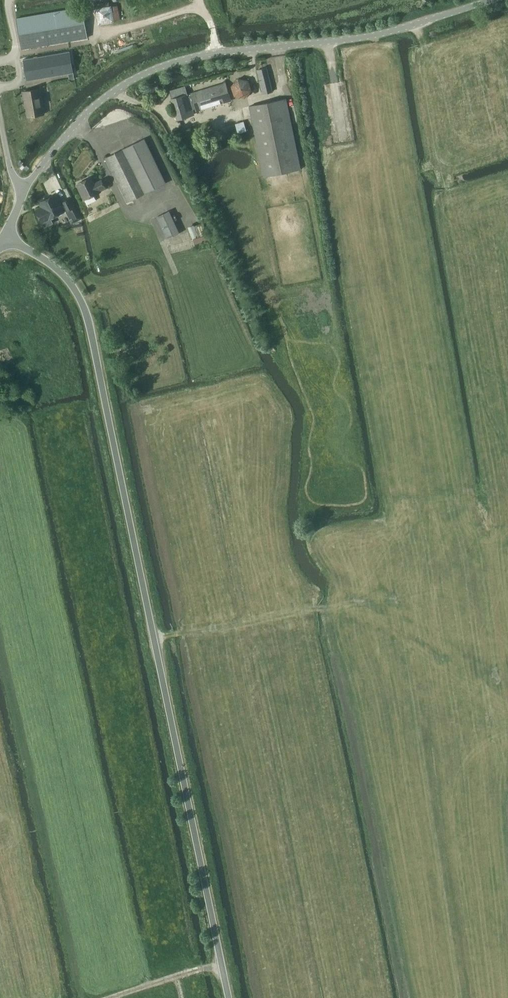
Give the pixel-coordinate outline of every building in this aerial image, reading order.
[(112,5),(96,9),(99,24),(115,21),(112,5)] [(83,7),(17,19),(22,49),(88,38),(84,12),(83,7)] [(70,51),(23,59),(27,81),(74,73),(70,51)] [(264,94),(273,92),(267,68),(258,70),(264,94)] [(239,79),(232,86),(235,96),(246,98),(253,91),(249,81),(239,79)] [(189,96),(188,94),(172,99),(178,120),(195,115),(194,112),(232,101),(226,82),(192,93),(192,95),(189,96)] [(29,117),(44,114),(40,89),(24,91),(29,117)] [(265,177),(302,169),(287,99),(250,106),(265,177)] [(241,109),(229,112),(232,122),(244,119),(241,109)] [(244,122),(236,124),(239,134),(247,131),(244,122)] [(165,183),(162,176),(144,139),(125,148),(125,149),(106,158),(128,201),(165,183)] [(102,180),(94,184),(91,177),(77,184),(85,199),(101,192),(100,191),(106,188),(102,180)] [(43,206),(36,210),(42,222),(51,218),(63,212),(63,211),(60,206),(55,195),(41,201),(43,206)] [(63,204),(60,206),(63,211),(66,210),(67,211),(70,218),(71,219),(70,220),(72,223),(78,220),(80,219),(78,214),(75,208),(70,198),(62,202),(63,204)] [(167,239),(179,233),(169,211),(157,217),(167,239)] [(209,234),(193,239),(196,246),(211,242),(210,238),(209,234)] [(18,401),(15,389),(0,392),(0,405),(18,401)]
